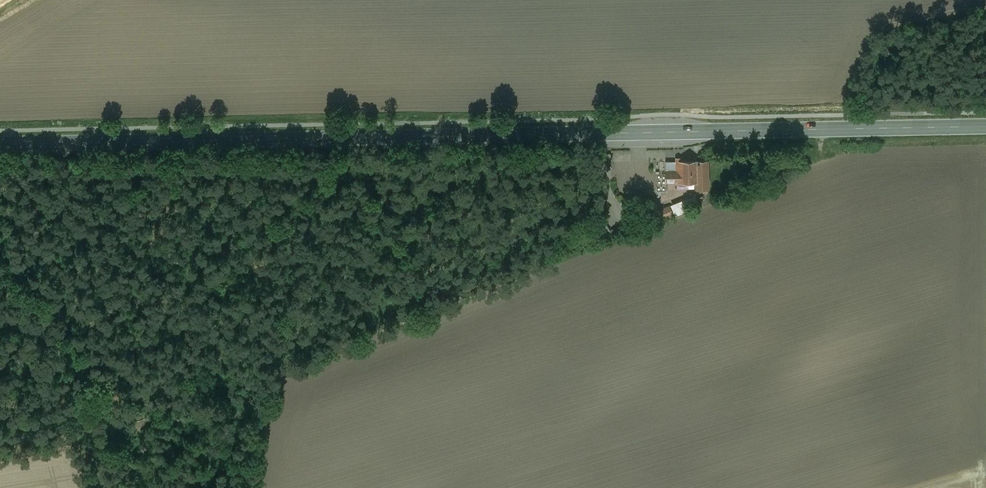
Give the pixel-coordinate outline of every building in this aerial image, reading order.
[(697,160),(681,161),(681,160),(676,161),(676,162),(677,170),(666,170),(665,160),(665,181),(666,181),(697,181),(698,181),(697,160)] [(707,160),(697,160),(698,181),(697,181),(697,188),(708,188),(707,160)] [(679,215),(695,209),(690,198),(675,204),(679,215)] [(662,209),(652,213),(655,220),(665,217),(662,209)]
